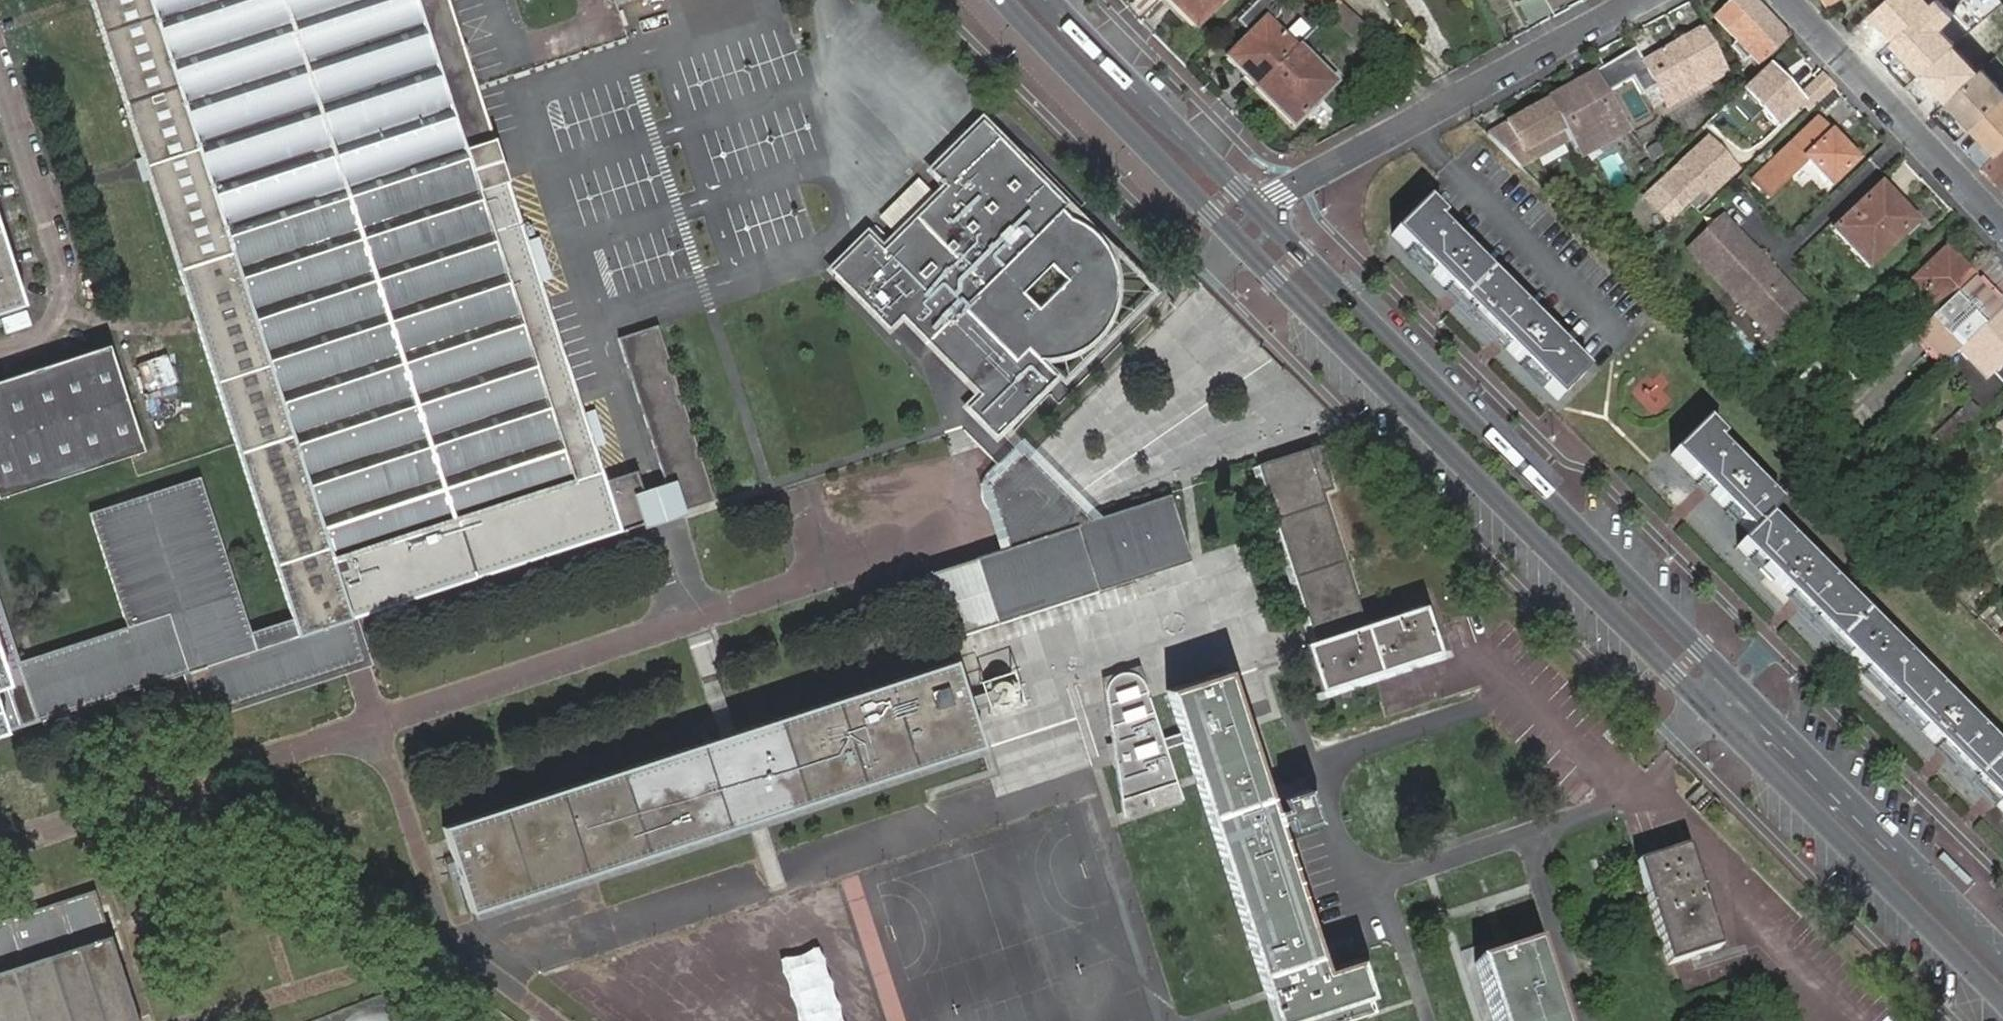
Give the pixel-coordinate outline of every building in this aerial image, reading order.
[(479,94),(449,0),(90,0),(173,257),(497,150),(479,94)] [(1188,30),(1220,0),(1161,0),(1188,30)] [(1784,39),(1748,0),(1731,0),(1713,17),(1717,24),(1735,45),(1731,49),(1739,58),(1745,55),(1757,66),(1784,39)] [(1872,12),(1896,36),(1891,41),(1948,98),(1976,71),(1935,30),(1949,17),(1932,0),(1885,0),(1872,12)] [(1367,26),(1343,3),(1328,18),(1353,43),(1367,26)] [(1998,52),(2002,48),(2002,25),(1987,38),(1998,52)] [(1259,82),(1289,54),(1262,26),(1223,61),(1242,80),(1250,72),(1259,82)] [(1725,76),(1698,30),(1640,64),(1632,50),(1591,74),(1591,75),(1593,77),(1603,97),(1629,82),(1638,98),(1655,88),(1667,109),(1668,108),(1725,76)] [(1259,82),(1251,89),(1290,129),(1333,90),(1295,49),(1289,54),(1259,82)] [(1602,66),(1597,57),(1588,62),(1593,71),(1602,66)] [(1804,93),(1773,61),(1744,88),(1780,125),(1800,105),(1796,101),(1804,93)] [(1985,68),(1976,71),(1948,98),(1997,155),(2002,150),(2002,88),(1985,68)] [(1242,80),(1251,89),(1259,82),(1250,72),(1242,80)] [(1562,93),(1547,101),(1569,141),(1573,150),(1606,131),(1610,138),(1625,129),(1603,97),(1593,77),(1574,86),(1573,90),(1577,96),(1569,101),(1566,94),(1562,93)] [(1804,93),(1796,101),(1800,105),(1807,112),(1831,88),(1821,77),(1804,93)] [(1509,128),(1487,141),(1517,169),(1569,141),(1547,101),(1507,124),(1509,128)] [(863,233),(827,270),(885,328),(898,315),(950,367),(968,350),(985,332),(1011,359),(994,376),(976,393),(964,406),(993,436),(1053,375),(1036,359),(1043,358),(1050,358),(1058,356),(1069,352),(1077,348),(1084,343),(1093,335),(1099,328),(1103,322),(1108,313),(1111,301),(1113,285),(1112,276),(1111,266),(1108,258),(1105,252),(1105,251),(1100,244),(1096,238),(1089,231),(1085,227),(1076,222),(1066,217),(1057,208),(1062,204),(977,119),(956,140),(972,156),(956,171),(941,155),(926,170),(942,186),(878,249),(863,233)] [(1815,121),(1750,186),(1765,200),(1791,175),(1814,199),(1852,160),(1815,121)] [(1507,124),(1484,137),(1487,141),(1509,128),(1507,124)] [(1606,131),(1573,150),(1577,156),(1610,138),(1606,131)] [(1641,199),(1666,223),(1700,189),(1711,200),(1741,171),(1705,135),(1641,199)] [(956,171),(972,156),(956,140),(941,155),(956,171)] [(497,150),(173,257),(292,620),(244,635),(194,480),(85,516),(121,630),(15,664),(0,617),(0,733),(35,722),(182,675),(201,669),(207,690),(214,712),(340,673),(332,650),(324,627),(346,620),(621,532),(621,531),(643,525),(654,522),(645,492),(638,472),(605,482),(497,150)] [(1990,168),(1983,174),(1997,189),(2002,183),(2002,156),(1990,168)] [(1866,272),(1917,224),(1879,185),(1828,233),(1866,272)] [(1062,204),(1057,208),(1066,217),(1076,222),(1085,227),(1089,231),(1062,204)] [(1400,240),(1556,402),(1584,375),(1444,228),(1448,223),(1433,208),(1400,240)] [(1723,224),(1705,241),(1714,251),(1733,234),(1723,224)] [(1714,251),(1705,241),(1690,255),(1730,297),(1763,266),(1733,234),(1714,251)] [(19,306),(0,246),(0,312),(19,306)] [(1894,295),(1922,322),(1925,319),(1928,316),(1950,295),(1953,292),(1969,276),(1941,247),(1894,295)] [(1796,300),(1763,266),(1730,297),(1763,332),(1796,300)] [(1909,334),(1924,351),(1941,334),(1947,341),(1950,337),(1947,334),(1967,315),(1971,319),(1974,315),(1968,309),(1985,292),(1969,276),(1953,292),(1963,302),(1959,305),(1950,295),(1928,316),(1939,326),(1936,329),(1925,319),(1922,322),(1909,334)] [(2000,308),(1985,292),(1968,309),(1974,315),(1983,324),(2000,308)] [(1796,300),(1763,332),(1771,340),(1804,309),(1796,300)] [(2002,358),(2002,311),(2000,308),(1983,324),(1979,328),(1960,346),(1956,349),(1983,377),(2002,358)] [(1947,334),(1950,337),(1960,346),(1979,328),(1971,319),(1967,315),(1947,334)] [(622,337),(630,363),(668,351),(660,325),(622,337)] [(968,350),(950,367),(976,393),(994,376),(1011,359),(985,332),(968,350)] [(1924,351),(1940,366),(1956,350),(1947,341),(1941,334),(1924,351)] [(139,456),(103,348),(0,382),(0,499),(139,456)] [(630,363),(667,485),(676,514),(687,511),(717,501),(668,351),(630,363)] [(1812,390),(1827,406),(1853,382),(1835,363),(1822,376),(1810,366),(1788,387),(1800,401),(1812,390)] [(1634,391),(1648,415),(1669,402),(1655,379),(1634,391)] [(1928,435),(1939,446),(1974,413),(1964,401),(1928,435)] [(2002,820),(2002,755),(1768,519),(1777,510),(1714,445),(1718,441),(1703,427),(1670,459),(1701,493),(1747,542),(1736,552),(1792,607),(1941,757),(1987,804),(2002,820)] [(1363,629),(1315,498),(1329,493),(1312,446),(1256,466),(1276,525),(1311,627),(1314,637),(1316,643),(1300,649),(1318,696),(1375,675),(1436,653),(1421,609),(1369,627),(1363,629)] [(989,485),(1010,551),(1020,547),(1018,542),(1018,540),(1019,537),(1021,535),(1022,533),(1025,530),(1030,530),(1032,530),(1023,501),(1012,503),(1007,503),(1003,502),(999,498),(998,494),(998,492),(1007,477),(1017,470),(1021,466),(1028,472),(1032,469),(1039,467),(1025,450),(1003,471),(989,485)] [(1088,593),(1129,580),(1190,561),(1169,495),(1091,522),(1075,527),(1058,508),(1038,487),(1042,483),(1045,479),(1044,474),(1043,470),(1039,467),(1032,469),(1028,472),(1021,466),(1017,470),(1007,477),(998,492),(998,494),(999,498),(1003,502),(1007,503),(1012,503),(1023,501),(1032,530),(1030,530),(1025,530),(1022,533),(1021,535),(1019,537),(1018,540),(1018,542),(1020,547),(1010,551),(976,560),(995,622),(1088,593)] [(1075,527),(1091,522),(1071,500),(1043,470),(1044,474),(1045,479),(1042,483),(1038,487),(1058,508),(1075,527)] [(667,485),(645,492),(654,522),(643,525),(645,531),(689,518),(687,511),(676,514),(667,485)] [(926,574),(947,638),(995,622),(976,560),(926,574)] [(947,638),(952,659),(960,682),(963,690),(980,685),(970,652),(1136,601),(1129,580),(1088,593),(995,622),(947,638)] [(362,666),(346,620),(324,627),(332,650),(340,673),(362,666)] [(960,682),(952,659),(859,690),(851,693),(735,732),(728,734),(719,737),(442,831),(470,913),(753,818),(980,741),(963,690),(960,682)] [(981,678),(992,711),(1025,700),(1014,667),(981,678)] [(201,669),(182,675),(195,719),(214,712),(207,690),(201,669)] [(1141,692),(1139,689),(1134,683),(1130,681),(1124,679),(1120,679),(1115,680),(1110,683),(1106,688),(1103,694),(1102,700),(1111,761),(1118,807),(1173,788),(1162,755),(1181,748),(1265,997),(1273,1020),(1353,1020),(1362,1018),(1373,1014),(1355,964),(1324,974),(1316,951),(1263,797),(1222,676),(1164,697),(1178,739),(1159,745),(1141,692)] [(1119,819),(1178,800),(1173,788),(1118,807),(1119,819)] [(1628,865),(1665,972),(1716,953),(1681,847),(1657,855),(1628,865)] [(0,921),(0,1020),(134,1020),(111,951),(92,894),(0,921)] [(780,957),(782,970),(790,994),(798,1018),(799,1020),(847,1020),(841,1004),(834,981),(826,957),(820,946),(813,946),(785,955),(780,957)] [(1531,950),(1507,958),(1471,970),(1488,1020),(1554,1020),(1531,950)]
